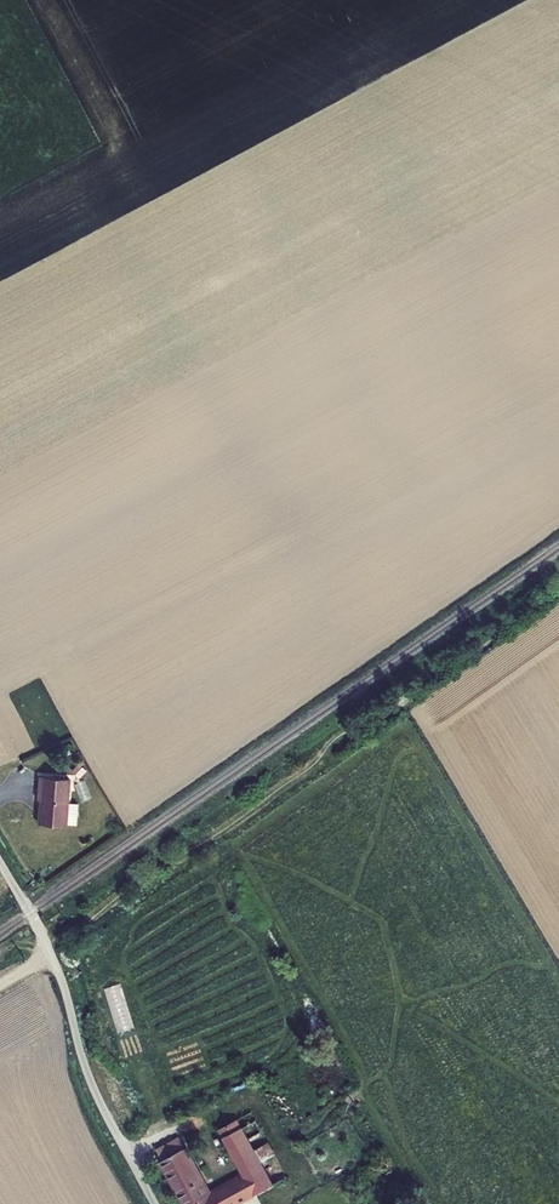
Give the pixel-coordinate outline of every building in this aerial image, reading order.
[(69,779),(40,777),(38,801),(41,801),(39,824),(65,826),(65,825),(76,826),(78,804),(67,803),(69,779)] [(185,1203),(239,1203),(286,1178),(274,1155),(268,1144),(251,1112),(220,1130),(245,1176),(222,1188),(220,1184),(207,1191),(179,1138),(157,1150),(185,1203)]
